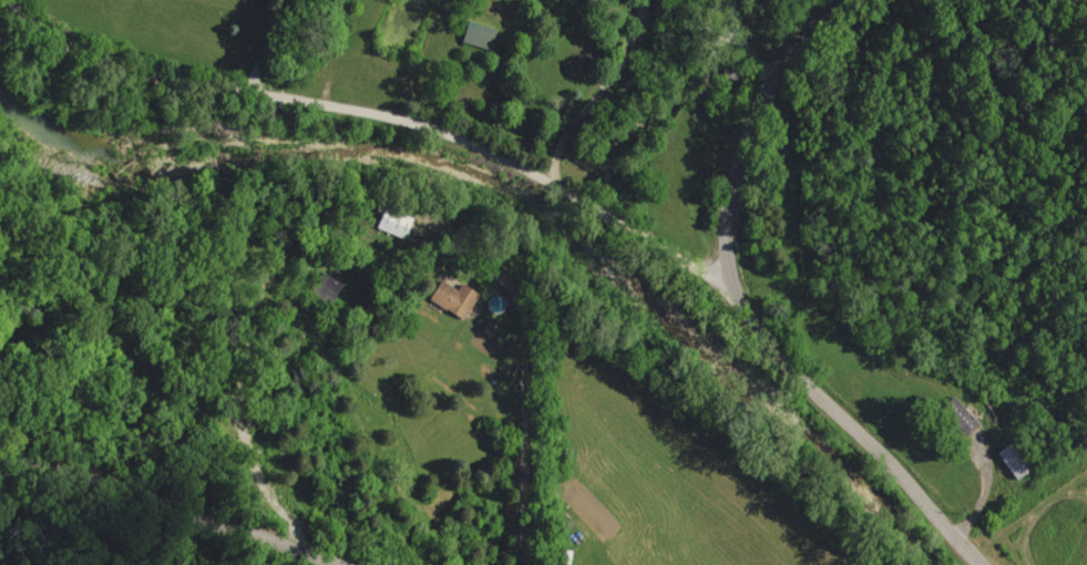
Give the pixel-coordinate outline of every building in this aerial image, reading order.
[(498,30),(467,19),(460,41),(491,51),(498,30)] [(311,293),(329,304),(342,283),(324,272),(311,293)] [(426,301),(462,319),(475,294),(457,284),(455,288),(438,279),(426,301)] [(976,423),(952,396),(937,410),(961,437),(976,423)]
